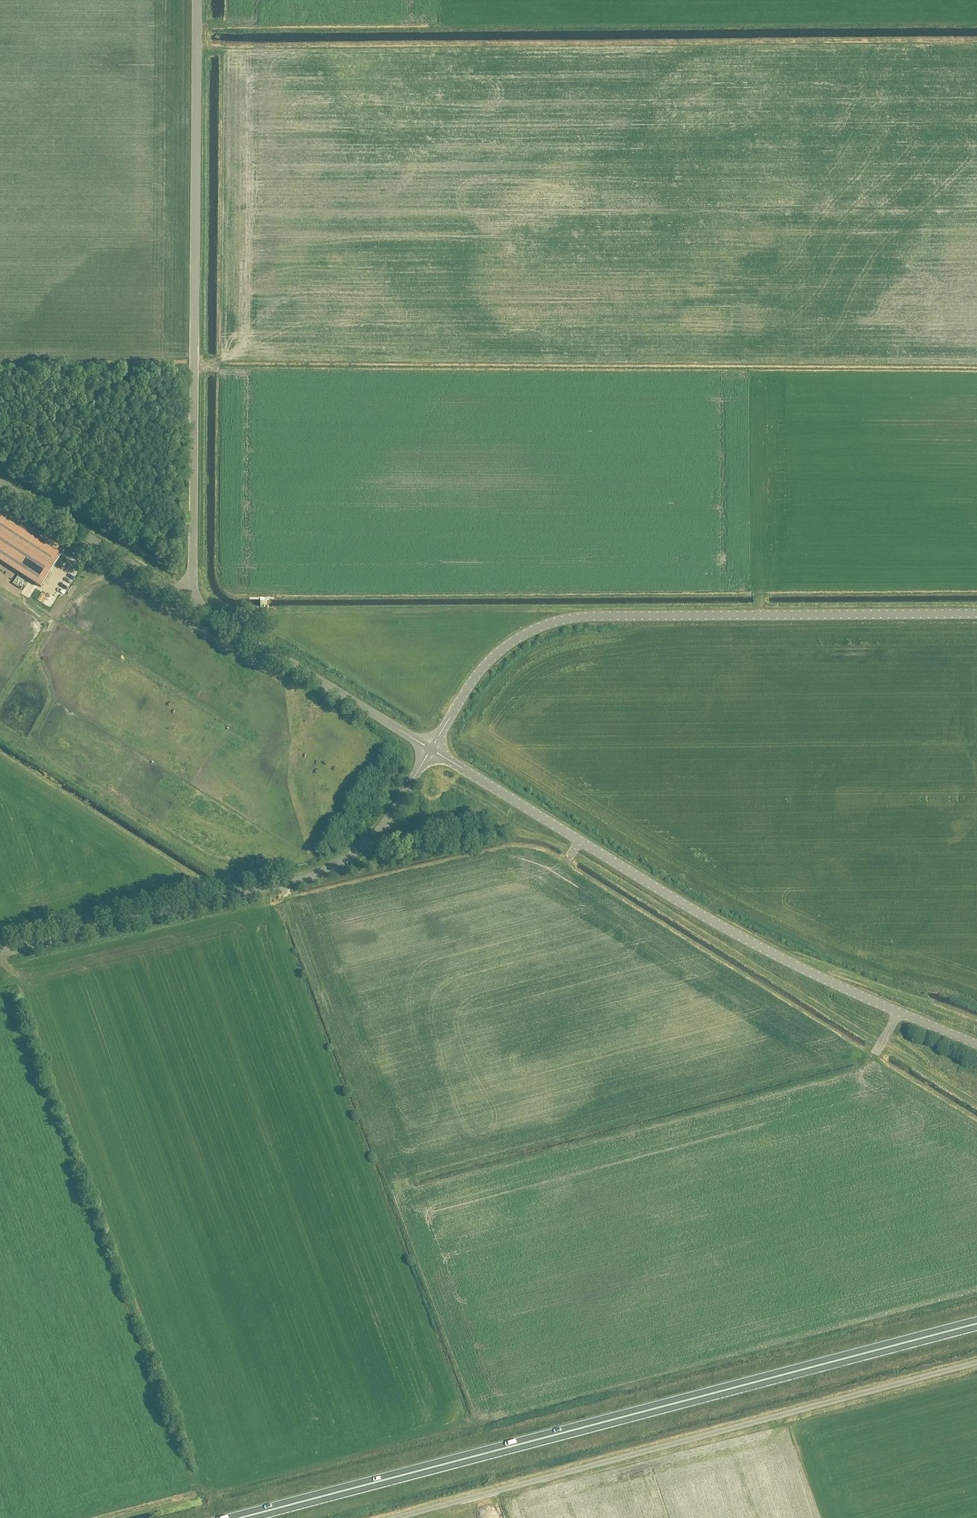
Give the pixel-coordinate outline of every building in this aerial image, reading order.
[(0,509),(0,561),(41,587),(51,571),(65,551),(0,509)] [(802,1361),(829,1356),(828,1351),(801,1355),(802,1361)]
